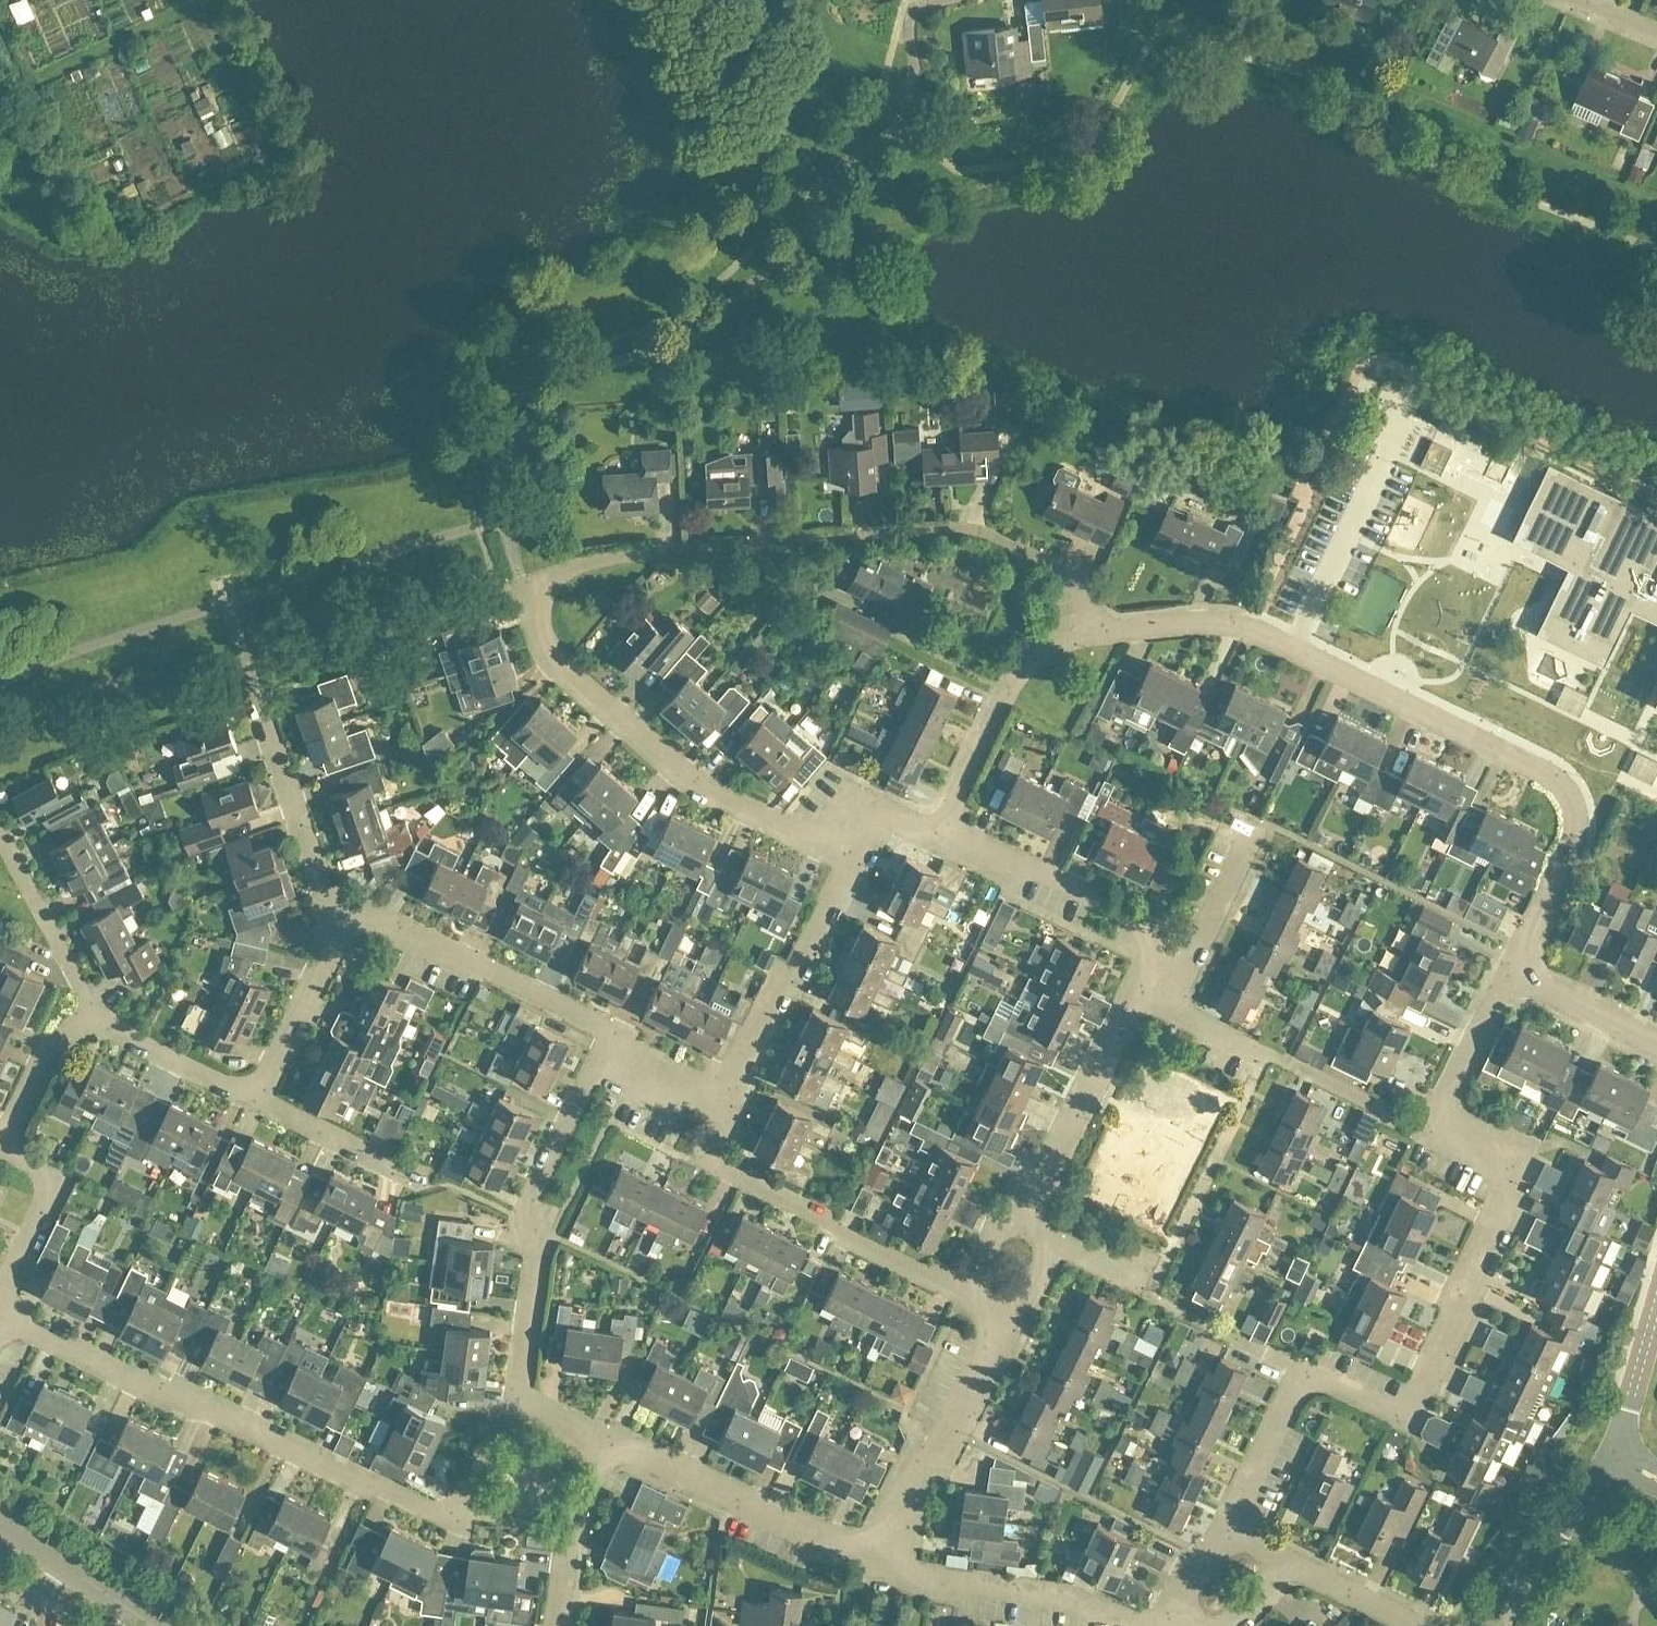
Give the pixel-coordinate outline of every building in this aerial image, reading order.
[(1048,28),(1062,27),(1061,18),(1097,14),(1095,0),(1045,0),(1048,28)] [(1321,7),(1339,13),(1341,7),(1373,16),(1378,0),(1323,0),(1321,7)] [(1438,67),(1448,48),(1482,66),(1490,50),(1506,58),(1518,36),(1503,28),(1498,37),(1453,12),(1437,42),(1436,41),(1426,60),(1438,67)] [(1044,57),(1041,26),(1047,25),(1047,20),(1027,23),(1030,58),(1044,57)] [(1032,77),(1029,52),(1014,53),(1011,28),(964,33),(969,76),(1001,72),(1001,80),(1032,77)] [(1593,62),(1576,102),(1624,123),(1621,131),(1640,140),(1654,108),(1636,99),(1643,84),(1593,62)] [(189,116),(197,132),(225,119),(216,102),(189,116)] [(1530,141),(1539,120),(1526,114),(1517,136),(1530,141)] [(885,434),(879,435),(877,412),(854,414),(855,429),(851,430),(845,436),(845,447),(829,449),(832,480),(845,479),(845,489),(876,487),(874,461),(887,460),(885,434)] [(925,455),(927,482),(955,480),(956,482),(976,480),(974,459),(999,457),(997,431),(971,433),(972,446),(921,449),(919,428),(894,430),(896,461),(921,459),(921,455),(925,455)] [(645,471),(619,473),(604,474),(607,512),(636,510),(636,512),(659,511),(656,480),(672,479),(670,449),(643,451),(645,471)] [(1393,498),(1426,508),(1441,459),(1409,449),(1393,498)] [(710,478),(707,478),(709,507),(751,504),(749,482),(781,480),(780,453),(746,455),(747,465),(735,466),(731,454),(709,463),(710,478)] [(1549,462),(1521,521),(1531,525),(1540,530),(1531,549),(1568,567),(1578,572),(1574,580),(1570,588),(1560,584),(1537,633),(1605,666),(1632,610),(1656,622),(1656,514),(1549,462)] [(1105,504),(1076,490),(1081,479),(1080,475),(1064,467),(1060,468),(1055,478),(1056,482),(1059,484),(1045,513),(1075,528),(1074,531),(1103,545),(1124,502),(1109,495),(1105,504)] [(1132,483),(1117,476),(1111,489),(1126,496),(1132,483)] [(1225,534),(1170,508),(1153,543),(1191,561),(1190,564),(1207,572),(1215,557),(1228,563),(1244,530),(1230,523),(1225,534)] [(882,561),(862,602),(914,628),(933,588),(882,561)] [(893,629),(849,607),(837,601),(823,629),(879,657),(893,629)] [(661,672),(675,657),(693,636),(668,613),(656,627),(639,612),(628,625),(632,629),(611,653),(638,676),(650,662),(661,672)] [(440,652),(447,674),(469,667),(469,668),(508,655),(501,631),(473,641),(467,623),(442,631),(448,649),(440,652)] [(662,707),(680,724),(708,692),(696,682),(708,669),(686,650),(666,673),(681,686),(662,707)] [(469,668),(469,667),(447,674),(452,690),(457,689),(465,715),(496,705),(491,690),(517,682),(508,655),(469,668)] [(1150,727),(1158,713),(1176,675),(1151,663),(1141,683),(1133,680),(1130,688),(1126,686),(1120,699),(1108,692),(1097,714),(1110,720),(1113,712),(1126,718),(1127,716),(1150,727)] [(338,708),(343,706),(357,702),(347,674),(319,683),(324,700),(297,709),(306,734),(343,722),(338,708)] [(1211,703),(1197,696),(1201,687),(1176,675),(1158,713),(1180,724),(1170,746),(1186,753),(1196,733),(1201,722),(1210,704),(1211,703)] [(900,694),(947,717),(957,695),(925,679),(919,692),(904,685),(900,694)] [(717,700),(708,692),(680,724),(699,740),(718,718),(728,727),(751,700),(734,686),(730,686),(717,700)] [(1210,704),(1201,722),(1196,733),(1222,746),(1225,751),(1231,754),(1241,735),(1243,736),(1261,699),(1236,686),(1224,711),(1210,704)] [(936,738),(947,717),(900,694),(896,702),(911,709),(904,722),(936,738)] [(1286,711),(1261,699),(1243,736),(1249,738),(1248,745),(1248,748),(1248,751),(1249,753),(1252,758),(1257,762),(1260,763),(1263,763),(1266,764),(1261,772),(1279,781),(1297,744),(1283,737),(1287,730),(1279,727),(1286,711)] [(516,767),(532,748),(559,717),(541,700),(522,722),(512,714),(491,738),(508,753),(505,756),(516,767)] [(758,768),(783,739),(770,728),(778,719),(761,704),(743,725),(753,733),(738,750),(758,768)] [(559,717),(532,748),(516,767),(517,767),(521,762),(539,777),(536,781),(546,790),(569,763),(559,755),(578,733),(559,717)] [(174,765),(183,790),(219,778),(212,759),(238,750),(227,718),(182,733),(191,759),(174,765)] [(1326,743),(1309,735),(1296,761),(1337,782),(1363,730),(1339,718),(1326,743)] [(376,756),(370,739),(366,729),(347,735),(343,722),(306,734),(314,759),(341,750),(347,766),(376,756)] [(904,722),(898,735),(883,727),(879,736),(926,759),(936,738),(904,722)] [(1338,782),(1346,765),(1359,772),(1351,786),(1363,791),(1360,797),(1375,804),(1389,774),(1374,767),(1386,741),(1363,730),(1337,782),(1338,782)] [(793,748),(783,739),(758,768),(778,786),(793,769),(806,780),(827,756),(804,735),(793,748)] [(915,780),(926,759),(879,736),(875,744),(890,751),(883,765),(915,780)] [(1000,810),(1025,822),(1044,785),(1020,773),(1026,760),(1011,753),(1000,776),(1014,783),(1000,810)] [(1400,792),(1424,804),(1441,768),(1416,756),(1404,781),(1389,774),(1375,804),(1390,811),(1400,792)] [(386,788),(378,765),(350,774),(355,789),(328,798),(337,825),(379,810),(373,793),(386,788)] [(571,817),(582,804),(592,812),(620,781),(601,765),(582,786),(572,777),(552,800),(571,817)] [(1453,842),(1461,826),(1467,813),(1452,805),(1464,779),(1441,768),(1424,804),(1447,815),(1438,834),(1453,842)] [(89,807),(81,793),(78,795),(74,786),(60,794),(51,777),(14,797),(27,822),(42,814),(49,828),(89,807)] [(1044,785),(1025,822),(1050,835),(1063,807),(1078,815),(1090,791),(1065,779),(1059,793),(1044,785)] [(636,836),(629,829),(638,818),(628,809),(638,797),(620,781),(592,812),(603,821),(595,830),(613,845),(601,864),(613,872),(627,851),(631,843),(636,836)] [(182,830),(190,852),(225,840),(220,827),(259,814),(248,782),(222,791),(221,788),(204,794),(212,819),(182,830)] [(1119,868),(1138,831),(1144,818),(1107,800),(1114,787),(1104,782),(1085,820),(1092,824),(1098,827),(1095,834),(1103,838),(1094,856),(1119,868)] [(157,791),(143,796),(147,808),(162,802),(157,791)] [(437,822),(451,811),(442,801),(429,811),(437,822)] [(102,823),(110,818),(101,803),(70,819),(78,834),(51,849),(63,870),(97,852),(113,843),(102,823)] [(371,861),(374,873),(375,876),(378,882),(379,884),(399,864),(398,861),(395,853),(403,850),(413,840),(409,830),(406,821),(394,825),(388,807),(379,810),(337,825),(346,851),(372,843),(377,859),(371,861)] [(1474,864),(1480,851),(1494,858),(1512,822),(1488,810),(1477,834),(1461,826),(1453,842),(1448,852),(1474,864)] [(694,825),(672,814),(654,852),(676,863),(694,825)] [(1149,837),(1138,831),(1144,818),(1138,831),(1119,868),(1144,881),(1151,865),(1155,867),(1160,856),(1172,862),(1184,838),(1159,825),(1153,836),(1149,837)] [(1546,850),(1531,843),(1536,833),(1512,822),(1494,858),(1506,864),(1500,875),(1511,880),(1510,883),(1526,890),(1546,850)] [(710,893),(720,871),(721,870),(704,862),(717,836),(694,825),(676,863),(703,876),(697,887),(710,893)] [(636,836),(631,843),(627,851),(638,858),(652,837),(641,829),(636,836)] [(235,868),(241,885),(287,869),(278,845),(271,847),(270,845),(254,850),(249,836),(209,850),(214,865),(225,861),(228,870),(235,868)] [(464,873),(454,868),(460,854),(447,848),(447,847),(435,841),(421,870),(433,876),(423,896),(447,908),(464,873)] [(124,864),(113,843),(97,852),(63,870),(74,891),(101,877),(107,889),(130,876),(124,864)] [(1334,862),(1312,851),(1307,863),(1326,872),(1328,873),(1334,862)] [(733,912),(741,895),(754,901),(773,863),(750,853),(737,880),(720,871),(710,893),(707,899),(724,907),(724,908),(733,912)] [(888,877),(895,881),(930,898),(937,885),(957,894),(968,872),(944,861),(939,872),(907,857),(900,871),(895,868),(892,873),(890,872),(888,877)] [(1319,887),(1326,872),(1307,863),(1299,859),(1287,885),(1319,900),(1324,889),(1319,887)] [(464,873),(447,908),(471,920),(481,899),(493,905),(507,875),(483,863),(475,879),(464,873)] [(530,869),(518,863),(507,887),(519,893),(515,901),(520,903),(504,936),(526,946),(548,900),(521,887),(530,869)] [(773,863),(754,901),(776,912),(768,929),(785,937),(799,910),(782,901),(795,874),(773,863)] [(238,933),(236,940),(268,948),(272,930),(264,907),(289,899),(288,896),(295,894),(287,869),(241,885),(247,903),(230,909),(238,933)] [(96,951),(130,933),(122,918),(134,912),(130,905),(145,897),(136,880),(93,903),(100,917),(82,926),(96,951)] [(907,917),(902,927),(925,939),(931,927),(919,921),(925,908),(945,918),(950,908),(930,898),(895,881),(889,894),(883,892),(881,897),(879,896),(876,901),(884,904),(884,905),(907,917)] [(1313,911),(1319,900),(1287,885),(1275,910),(1301,922),(1308,908),(1313,911)] [(1608,922),(1619,928),(1631,903),(1610,893),(1602,908),(1588,901),(1570,939),(1594,950),(1608,922)] [(575,913),(548,900),(526,946),(548,957),(563,924),(569,927),(573,919),(585,925),(596,901),(584,896),(575,913)] [(1655,910),(1633,899),(1631,903),(1619,928),(1631,934),(1618,962),(1642,973),(1656,942),(1656,918),(1652,915),(1655,910)] [(1003,900),(988,931),(1001,937),(1016,907),(1003,900)] [(1362,907),(1348,900),(1343,911),(1356,918),(1362,907)] [(1502,918),(1471,904),(1464,917),(1495,932),(1502,918)] [(1413,959),(1446,975),(1457,953),(1449,948),(1452,943),(1441,938),(1443,933),(1447,935),(1453,921),(1424,906),(1418,921),(1429,927),(1413,959)] [(1275,910),(1263,935),(1294,950),(1299,939),(1294,937),(1301,922),(1275,910)] [(1351,928),(1356,918),(1343,911),(1338,922),(1351,928)] [(595,995),(599,987),(616,952),(602,945),(612,925),(590,915),(578,938),(590,944),(575,975),(589,982),(586,987),(591,990),(590,992),(595,995)] [(925,940),(925,939),(902,927),(896,940),(864,924),(857,938),(852,936),(850,941),(848,940),(845,945),(852,948),(888,965),(896,970),(903,956),(914,962),(925,940)] [(988,931),(983,941),(996,947),(1001,937),(988,931)] [(637,971),(649,977),(660,954),(647,947),(639,963),(626,957),(636,937),(626,932),(616,952),(599,987),(612,994),(610,999),(615,1002),(614,1003),(619,1006),(622,999),(623,999),(637,971)] [(138,947),(130,933),(96,951),(109,976),(118,971),(124,983),(161,964),(149,941),(138,947)] [(1269,968),(1269,969),(1277,973),(1284,958),(1289,960),(1294,950),(1263,935),(1252,959),(1251,959),(1269,968)] [(1033,952),(1085,977),(1096,956),(1057,938),(1051,950),(1037,943),(1033,952)] [(34,1002),(44,980),(17,966),(24,951),(0,939),(0,986),(34,1002)] [(268,948),(236,940),(235,940),(232,954),(225,953),(220,978),(226,981),(219,996),(259,1015),(271,989),(246,977),(254,961),(265,963),(268,948)] [(834,968),(841,972),(876,989),(883,975),(903,985),(903,984),(911,988),(916,979),(907,975),(896,970),(888,965),(852,948),(846,962),(841,959),(838,964),(836,963),(834,968)] [(1324,951),(1319,961),(1331,968),(1337,957),(1324,951)] [(1043,967),(1037,980),(1083,1002),(1075,998),(1085,977),(1033,952),(1029,960),(1043,967)] [(681,964),(660,954),(649,977),(660,983),(644,1014),(658,1021),(655,1026),(661,1029),(660,1031),(665,1033),(668,1026),(685,991),(672,984),(681,964)] [(983,977),(990,962),(976,955),(969,970),(983,977)] [(1262,983),(1269,969),(1269,968),(1251,959),(1252,959),(1243,955),(1231,981),(1263,996),(1267,986),(1262,983)] [(1446,975),(1413,959),(1402,981),(1379,970),(1371,987),(1372,987),(1399,1001),(1407,984),(1435,998),(1446,975)] [(1326,978),(1331,968),(1319,961),(1313,972),(1326,978)] [(695,971),(685,991),(668,1026),(682,1033),(679,1038),(684,1040),(683,1042),(688,1045),(692,1037),(709,1002),(695,995),(705,976),(695,971)] [(896,998),(876,989),(841,972),(834,985),(829,982),(827,988),(825,987),(822,992),(829,995),(829,996),(864,1013),(871,999),(891,1008),(896,998)] [(375,974),(365,995),(404,1014),(410,1001),(425,1009),(435,990),(411,978),(406,989),(375,974)] [(1039,994),(1034,1006),(1072,1023),(1083,1002),(1037,980),(1030,977),(1025,987),(1039,994)] [(1258,1007),(1263,996),(1231,981),(1219,1006),(1244,1019),(1251,1004),(1258,1007)] [(718,982),(709,1002),(692,1037),(705,1044),(702,1049),(708,1052),(707,1054),(712,1056),(715,1049),(716,1049),(731,1018),(743,1023),(754,1000),(742,994),(732,1014),(719,1007),(729,987),(718,982)] [(0,986),(0,1013),(23,1024),(34,1002),(0,986)] [(1371,1019),(1364,1031),(1400,1050),(1411,1028),(1390,1018),(1399,1001),(1372,987),(1358,1012),(1371,1019)] [(365,1035),(390,1047),(397,1051),(400,1045),(399,1037),(409,1017),(404,1014),(365,995),(363,999),(361,998),(357,999),(353,1008),(354,1012),(356,1013),(355,1016),(371,1024),(365,1035)] [(246,1040),(259,1015),(219,996),(212,1011),(195,1003),(191,1013),(189,1012),(182,1026),(233,1051),(240,1037),(246,1040)] [(1299,1001),(1293,1012),(1307,1018),(1312,1007),(1299,1001)] [(504,1039),(523,1048),(559,1065),(565,1052),(571,1055),(573,1049),(575,1050),(578,1045),(570,1042),(571,1041),(539,1026),(545,1014),(521,1003),(515,1015),(535,1025),(529,1038),(509,1028),(504,1039)] [(1062,1044),(1072,1023),(1034,1006),(1028,1017),(1014,1010),(1010,1019),(995,1012),(990,1023),(1029,1042),(1029,1041),(1034,1031),(1062,1044)] [(794,1029),(802,1033),(837,1049),(843,1036),(863,1046),(868,1036),(848,1026),(813,1008),(807,1022),(801,1020),(799,1025),(797,1024),(794,1029)] [(1302,1028),(1307,1018),(1293,1012),(1289,1022),(1302,1028)] [(1029,1041),(1029,1042),(990,1023),(983,1036),(998,1044),(994,1051),(1003,1056),(998,1067),(1033,1084),(1044,1062),(1028,1054),(1033,1044),(1029,1041)] [(1400,1050),(1364,1031),(1352,1025),(1340,1049),(1390,1072),(1400,1050)] [(1522,1087),(1528,1074),(1546,1037),(1522,1025),(1508,1052),(1494,1045),(1483,1068),(1497,1075),(1498,1075),(1522,1087)] [(856,1059),(837,1049),(802,1033),(795,1046),(790,1043),(787,1048),(785,1047),(783,1052),(790,1056),(825,1073),(832,1059),(852,1069),(856,1059)] [(397,1051),(390,1047),(365,1035),(360,1046),(336,1035),(326,1056),(364,1074),(374,1079),(384,1059),(391,1063),(397,1051)] [(936,1036),(926,1058),(939,1064),(943,1055),(943,1054),(948,1042),(936,1036)] [(1571,1049),(1546,1037),(1528,1074),(1522,1087),(1524,1082),(1548,1094),(1546,1099),(1560,1106),(1572,1083),(1580,1066),(1566,1059),(1571,1049)] [(566,1069),(559,1065),(523,1048),(517,1062),(497,1052),(486,1074),(510,1086),(516,1074),(547,1089),(554,1075),(559,1078),(562,1073),(564,1074),(566,1069)] [(364,1074),(326,1056),(315,1077),(368,1103),(372,1094),(358,1087),(364,1074)] [(774,1071),(771,1076),(779,1079),(778,1080),(813,1097),(820,1083),(840,1093),(845,1083),(825,1073),(790,1056),(784,1069),(778,1067),(776,1072),(774,1071)] [(87,1104),(100,1110),(118,1073),(96,1062),(94,1065),(80,1058),(55,1109),(79,1121),(87,1104)] [(935,1073),(939,1064),(926,1058),(922,1066),(935,1073)] [(1028,1094),(1033,1084),(998,1067),(987,1061),(977,1082),(988,1088),(1023,1105),(1028,1094)] [(1591,1106),(1606,1113),(1624,1076),(1600,1064),(1586,1090),(1572,1083),(1560,1106),(1561,1106),(1558,1113),(1573,1120),(1579,1108),(1588,1112),(1591,1106)] [(118,1073),(100,1110),(112,1116),(107,1128),(116,1132),(114,1137),(115,1138),(110,1148),(126,1156),(127,1153),(131,1146),(143,1122),(144,1119),(127,1110),(140,1083),(118,1073)] [(1650,1123),(1635,1115),(1649,1088),(1624,1076),(1606,1113),(1620,1120),(1617,1127),(1627,1132),(1624,1138),(1652,1151),(1656,1139),(1656,1126),(1650,1123)] [(364,1111),(368,1103),(315,1077),(305,1098),(343,1117),(350,1104),(364,1111)] [(920,1117),(941,1089),(930,1081),(910,1109),(920,1117)] [(1020,1110),(1023,1105),(988,1088),(977,1109),(1017,1129),(1025,1113),(1020,1110)] [(1310,1131),(1316,1134),(1322,1123),(1315,1120),(1323,1105),(1297,1093),(1285,1118),(1310,1131)] [(468,1111),(488,1121),(523,1138),(530,1125),(535,1128),(538,1122),(540,1123),(542,1118),(535,1115),(535,1114),(500,1097),(493,1111),(473,1101),(468,1111)] [(766,1124),(766,1125),(802,1141),(808,1128),(828,1137),(833,1127),(813,1118),(813,1117),(778,1100),(771,1114),(766,1111),(763,1116),(762,1115),(759,1121),(766,1124)] [(172,1162),(177,1150),(194,1115),(171,1103),(158,1129),(143,1122),(131,1146),(127,1153),(144,1161),(146,1156),(169,1168),(172,1162)] [(939,1131),(951,1137),(952,1137),(990,1156),(991,1155),(994,1153),(995,1149),(996,1145),(1002,1148),(1004,1143),(1009,1146),(1017,1129),(977,1109),(969,1105),(959,1124),(956,1129),(940,1122),(936,1130),(939,1131)] [(374,1132),(387,1138),(397,1117),(385,1111),(374,1132)] [(194,1115),(177,1150),(172,1162),(183,1168),(182,1170),(206,1181),(217,1158),(205,1152),(218,1126),(194,1115)] [(409,1123),(397,1117),(387,1138),(399,1144),(409,1123)] [(1264,1135),(1262,1138),(1304,1158),(1309,1148),(1304,1144),(1310,1131),(1285,1118),(1274,1140),(1264,1135)] [(932,1153),(926,1165),(965,1184),(975,1162),(945,1148),(951,1137),(939,1131),(936,1130),(916,1120),(911,1132),(925,1139),(920,1147),(932,1153)] [(457,1135),(476,1145),(512,1162),(518,1148),(524,1151),(526,1146),(528,1147),(531,1142),(523,1138),(488,1121),(481,1135),(461,1125),(457,1135)] [(821,1151),(802,1141),(766,1125),(760,1137),(754,1135),(752,1140),(750,1139),(747,1144),(755,1148),(786,1163),(780,1175),(804,1187),(810,1174),(790,1164),(797,1151),(817,1161),(821,1151)] [(256,1186),(256,1187),(275,1149),(253,1138),(250,1143),(233,1135),(222,1156),(226,1158),(215,1182),(237,1193),(244,1180),(256,1186)] [(1357,1137),(1351,1151),(1362,1157),(1369,1142),(1357,1137)] [(1304,1158),(1262,1138),(1261,1141),(1270,1146),(1260,1168),(1285,1181),(1291,1168),(1298,1171),(1304,1158)] [(875,1160),(885,1165),(893,1149),(883,1144),(875,1160)] [(519,1165),(512,1162),(476,1145),(470,1158),(450,1148),(439,1171),(463,1182),(469,1170),(500,1186),(507,1172),(512,1175),(515,1169),(517,1170),(519,1165)] [(287,1222),(301,1195),(311,1174),(294,1166),(297,1160),(275,1149),(256,1187),(256,1186),(250,1199),(272,1210),(270,1214),(287,1222)] [(1364,1204),(1372,1191),(1364,1186),(1382,1155),(1372,1149),(1346,1193),(1364,1204)] [(1359,1163),(1362,1157),(1351,1151),(1348,1157),(1359,1163)] [(1569,1176),(1564,1185),(1602,1203),(1613,1180),(1627,1187),(1636,1169),(1607,1155),(1600,1168),(1585,1160),(1576,1179),(1569,1176)] [(926,1165),(914,1159),(910,1168),(922,1174),(916,1186),(954,1205),(965,1184),(926,1165)] [(1338,1164),(1334,1173),(1345,1179),(1349,1170),(1338,1164)] [(608,1229),(617,1233),(644,1177),(622,1166),(607,1198),(620,1204),(613,1219),(608,1229)] [(316,1230),(319,1223),(324,1214),(337,1220),(355,1183),(333,1173),(321,1198),(309,1193),(293,1226),(305,1232),(308,1226),(316,1230)] [(1334,1173),(1330,1180),(1342,1186),(1345,1179),(1334,1173)] [(1378,1212),(1380,1212),(1425,1234),(1437,1211),(1415,1200),(1422,1185),(1397,1173),(1378,1212)] [(625,1237),(630,1227),(637,1213),(650,1219),(665,1187),(644,1177),(617,1233),(625,1237)] [(1338,1193),(1342,1186),(1330,1180),(1327,1186),(1338,1193)] [(375,1249),(385,1228),(374,1223),(377,1216),(375,1209),(370,1207),(377,1194),(355,1183),(337,1220),(360,1231),(358,1234),(360,1241),(375,1249)] [(1591,1226),(1602,1203),(1564,1185),(1560,1194),(1567,1197),(1560,1212),(1573,1219),(1574,1218),(1590,1227),(1591,1226)] [(851,1210),(864,1216),(875,1193),(863,1186),(851,1210)] [(944,1226),(954,1205),(916,1186),(910,1198),(898,1192),(894,1202),(905,1208),(944,1226)] [(664,1244),(686,1197),(665,1187),(650,1219),(662,1225),(649,1253),(657,1258),(664,1244)] [(664,1244),(672,1248),(679,1233),(692,1240),(708,1208),(686,1197),(664,1244)] [(1224,1220),(1270,1242),(1275,1234),(1260,1227),(1266,1214),(1235,1198),(1224,1220)] [(1084,1209),(1073,1204),(1068,1213),(1079,1219),(1084,1209)] [(934,1248),(944,1226),(905,1208),(899,1219),(888,1213),(883,1223),(895,1229),(934,1248)] [(1373,1227),(1361,1251),(1373,1257),(1388,1264),(1396,1249),(1414,1257),(1425,1234),(1380,1212),(1373,1227)] [(46,1245),(59,1251),(59,1252),(71,1228),(76,1231),(81,1221),(68,1214),(63,1224),(57,1221),(46,1245)] [(734,1268),(742,1273),(750,1258),(765,1226),(743,1215),(728,1247),(741,1254),(734,1268)] [(449,1263),(465,1266),(491,1269),(494,1245),(463,1240),(465,1222),(440,1218),(436,1246),(451,1249),(449,1263)] [(1604,1233),(1591,1226),(1590,1227),(1574,1218),(1573,1219),(1566,1233),(1559,1229),(1555,1238),(1602,1261),(1613,1237),(1604,1233)] [(1224,1220),(1214,1241),(1246,1257),(1252,1244),(1266,1251),(1267,1249),(1270,1242),(1224,1220)] [(91,1224),(83,1238),(95,1245),(103,1231),(91,1224)] [(755,1279),(763,1283),(786,1236),(765,1226),(750,1258),(762,1264),(755,1279)] [(785,1294),(792,1279),(808,1247),(786,1236),(763,1283),(785,1294)] [(1558,1251),(1551,1265),(1551,1266),(1581,1280),(1590,1284),(1602,1261),(1555,1238),(1551,1248),(1558,1251)] [(43,1295),(64,1306),(87,1258),(92,1248),(78,1241),(67,1264),(60,1260),(43,1295)] [(714,1241),(708,1253),(718,1258),(725,1245),(714,1241)] [(1250,1285),(1254,1276),(1239,1269),(1246,1257),(1214,1241),(1203,1262),(1211,1265),(1250,1285)] [(1360,1270),(1349,1293),(1395,1316),(1407,1293),(1390,1285),(1398,1269),(1388,1264),(1373,1257),(1361,1251),(1353,1267),(1360,1270)] [(109,1268),(87,1258),(64,1306),(86,1316),(100,1287),(112,1293),(123,1270),(111,1264),(109,1268)] [(1192,1298),(1219,1311),(1231,1286),(1246,1293),(1250,1285),(1211,1265),(1203,1262),(1193,1284),(1198,1286),(1192,1298)] [(491,1269),(465,1266),(449,1263),(447,1278),(434,1276),(431,1300),(457,1304),(459,1289),(487,1294),(491,1269)] [(388,1265),(373,1264),(370,1284),(385,1286),(388,1265)] [(1581,1280),(1551,1266),(1551,1265),(1542,1284),(1535,1280),(1530,1290),(1537,1293),(1553,1301),(1546,1315),(1554,1318),(1575,1328),(1584,1310),(1595,1287),(1590,1284),(1581,1280)] [(120,1333),(142,1344),(166,1297),(165,1296),(167,1292),(146,1282),(149,1275),(132,1267),(116,1298),(133,1307),(120,1333)] [(838,1329),(861,1283),(840,1272),(824,1304),(837,1311),(830,1325),(838,1329)] [(629,1279),(613,1277),(611,1291),(627,1293),(629,1279)] [(854,1319),(867,1325),(882,1293),(861,1283),(838,1329),(847,1334),(854,1319)] [(881,1350),(903,1304),(882,1293),(867,1325),(879,1331),(872,1346),(881,1350)] [(1286,1300),(1275,1295),(1270,1293),(1259,1316),(1275,1324),(1284,1306),(1286,1302),(1285,1302),(1286,1300)] [(1384,1339),(1395,1316),(1349,1293),(1337,1316),(1349,1322),(1341,1338),(1360,1348),(1368,1332),(1384,1339)] [(1078,1320),(1109,1336),(1114,1324),(1110,1322),(1116,1308),(1091,1296),(1078,1320)] [(188,1307),(166,1297),(142,1344),(165,1355),(178,1328),(194,1336),(195,1335),(208,1309),(191,1300),(188,1307)] [(1599,1302),(1593,1318),(1611,1325),(1617,1309),(1599,1302)] [(590,1369),(596,1330),(581,1328),(584,1313),(572,1311),(573,1306),(560,1304),(555,1336),(568,1337),(563,1365),(590,1369)] [(889,1354),(892,1349),(905,1356),(925,1314),(903,1304),(881,1350),(889,1354)] [(449,1327),(446,1351),(487,1357),(491,1332),(470,1329),(472,1310),(434,1305),(433,1310),(414,1308),(412,1323),(431,1326),(431,1324),(449,1327)] [(224,1375),(241,1339),(225,1331),(232,1318),(209,1307),(208,1309),(195,1335),(209,1341),(206,1346),(210,1348),(202,1364),(224,1375)] [(644,1327),(637,1326),(638,1315),(626,1313),(625,1319),(613,1317),(611,1333),(596,1330),(590,1369),(617,1373),(621,1346),(634,1347),(635,1338),(643,1339),(644,1327)] [(1560,1344),(1574,1351),(1583,1332),(1575,1328),(1554,1318),(1548,1331),(1532,1324),(1523,1343),(1516,1339),(1512,1348),(1549,1367),(1560,1344)] [(1066,1345),(1091,1358),(1098,1344),(1104,1346),(1109,1336),(1078,1320),(1066,1345)] [(1121,1342),(1140,1351),(1152,1357),(1158,1345),(1126,1330),(1121,1342)] [(287,1345),(264,1333),(258,1347),(241,1339),(224,1375),(246,1386),(254,1370),(258,1371),(260,1366),(274,1373),(276,1367),(277,1367),(287,1345)] [(280,1402),(303,1413),(321,1375),(329,1359),(290,1339),(287,1345),(277,1367),(294,1376),(280,1402)] [(665,1410),(683,1375),(669,1368),(676,1354),(666,1349),(668,1344),(657,1339),(642,1368),(653,1373),(641,1398),(665,1410)] [(1140,1351),(1121,1342),(1116,1352),(1135,1361),(1140,1351)] [(1053,1370),(1084,1386),(1090,1375),(1084,1372),(1091,1358),(1066,1345),(1053,1370)] [(1348,1346),(1345,1353),(1354,1357),(1344,1379),(1364,1388),(1377,1359),(1348,1346)] [(908,1364),(922,1371),(931,1353),(917,1347),(908,1364)] [(1514,1361),(1507,1375),(1537,1390),(1544,1394),(1548,1395),(1559,1372),(1549,1367),(1512,1348),(1507,1357),(1514,1361)] [(422,1386),(438,1393),(438,1394),(460,1397),(463,1378),(484,1381),(487,1357),(446,1351),(444,1361),(426,1359),(422,1386)] [(1178,1370),(1181,1371),(1191,1376),(1196,1365),(1184,1358),(1179,1367),(1178,1370)] [(1203,1381),(1234,1397),(1247,1372),(1222,1359),(1215,1373),(1208,1371),(1203,1381)] [(718,1445),(740,1456),(758,1418),(749,1414),(753,1406),(744,1379),(741,1372),(745,1364),(738,1361),(713,1411),(730,1419),(718,1445)] [(333,1381),(321,1375),(303,1413),(325,1424),(338,1397),(355,1405),(368,1377),(351,1369),(341,1364),(333,1381)] [(812,1371),(798,1364),(792,1376),(806,1384),(812,1371)] [(725,1378),(714,1373),(701,1367),(694,1381),(683,1375),(665,1410),(667,1411),(666,1414),(669,1418),(673,1421),(677,1423),(681,1424),(686,1425),(688,1421),(690,1422),(702,1397),(713,1403),(725,1378)] [(1058,1404),(1058,1405),(1066,1408),(1073,1393),(1079,1396),(1084,1386),(1053,1370),(1041,1394),(1041,1395),(1058,1404)] [(1186,1386),(1191,1376),(1181,1371),(1178,1370),(1173,1380),(1186,1386)] [(1489,1395),(1526,1414),(1533,1417),(1544,1394),(1537,1390),(1507,1375),(1500,1390),(1493,1386),(1489,1395)] [(1553,1392),(1571,1400),(1578,1384),(1561,1376),(1553,1392)] [(408,1403),(398,1424),(435,1442),(446,1420),(428,1412),(438,1393),(422,1386),(407,1378),(397,1397),(408,1403)] [(1108,1397),(1114,1386),(1102,1380),(1096,1392),(1108,1397)] [(1222,1422),(1234,1397),(1203,1381),(1198,1392),(1204,1395),(1196,1409),(1222,1422)] [(51,1431),(68,1395),(44,1383),(35,1403),(21,1396),(7,1427),(23,1435),(25,1432),(46,1442),(51,1431)] [(1041,1395),(1041,1394),(1034,1391),(1021,1416),(1052,1432),(1057,1421),(1052,1418),(1058,1405),(1058,1404),(1041,1395)] [(1108,1397),(1096,1392),(1091,1402),(1104,1408),(1108,1397)] [(51,1431),(46,1442),(67,1452),(65,1456),(82,1463),(96,1433),(83,1426),(92,1407),(68,1395),(51,1431)] [(1502,1432),(1512,1437),(1514,1438),(1514,1437),(1523,1442),(1535,1418),(1533,1417),(1526,1414),(1489,1395),(1484,1404),(1491,1408),(1485,1421),(1484,1422),(1503,1431),(1502,1432)] [(801,1472),(824,1483),(842,1445),(820,1434),(830,1414),(818,1408),(803,1439),(814,1445),(801,1472)] [(1154,1419),(1167,1426),(1172,1415),(1159,1408),(1154,1419)] [(1222,1422),(1196,1409),(1189,1423),(1183,1421),(1178,1431),(1210,1447),(1222,1422)] [(1052,1432),(1021,1416),(1009,1441),(1034,1454),(1041,1439),(1047,1442),(1052,1432)] [(1502,1432),(1503,1431),(1484,1422),(1485,1421),(1473,1416),(1466,1431),(1458,1427),(1454,1436),(1491,1455),(1501,1460),(1512,1437),(1502,1432)] [(780,1429),(758,1418),(740,1456),(762,1467),(774,1441),(791,1449),(803,1426),(786,1417),(780,1429)] [(1557,1430),(1566,1436),(1575,1424),(1566,1417),(1564,1421),(1557,1430)] [(135,1466),(152,1431),(128,1419),(116,1445),(100,1437),(87,1464),(114,1477),(122,1460),(135,1466)] [(1161,1436),(1167,1426),(1154,1419),(1149,1430),(1161,1436)] [(435,1442),(398,1424),(392,1422),(371,1464),(404,1480),(412,1463),(423,1468),(435,1442)] [(1566,1436),(1557,1430),(1550,1439),(1559,1445),(1566,1436)] [(166,1503),(179,1476),(163,1468),(175,1443),(152,1431),(135,1466),(147,1472),(139,1490),(166,1503)] [(1072,1442),(1085,1448),(1090,1437),(1077,1431),(1072,1442)] [(1210,1447),(1178,1431),(1173,1442),(1178,1444),(1171,1460),(1179,1464),(1179,1463),(1198,1472),(1204,1475),(1198,1471),(1210,1447)] [(1491,1455),(1454,1436),(1450,1445),(1457,1449),(1448,1468),(1463,1475),(1456,1489),(1485,1503),(1494,1484),(1480,1478),(1491,1455)] [(854,1451),(842,1445),(824,1483),(846,1493),(855,1475),(878,1486),(887,1466),(876,1461),(884,1445),(872,1439),(870,1443),(860,1438),(854,1451)] [(1311,1492),(1303,1509),(1327,1520),(1346,1480),(1332,1473),(1342,1454),(1320,1444),(1300,1486),(1311,1492)] [(1086,1493),(1103,1458),(1084,1448),(1066,1484),(1086,1493)] [(974,1465),(992,1468),(993,1456),(976,1453),(974,1465)] [(1142,1476),(1147,1465),(1134,1458),(1129,1470),(1142,1476)] [(1161,1485),(1192,1500),(1204,1475),(1198,1472),(1179,1463),(1179,1464),(1171,1460),(1179,1464),(1173,1477),(1167,1475),(1161,1485)] [(1137,1486),(1142,1476),(1129,1470),(1124,1480),(1137,1486)] [(203,1471),(186,1505),(207,1516),(224,1481),(203,1471)] [(416,1483),(439,1490),(443,1478),(420,1471),(416,1483)] [(1406,1479),(1401,1487),(1394,1503),(1378,1495),(1358,1535),(1384,1548),(1392,1531),(1404,1536),(1422,1498),(1427,1490),(1406,1479)] [(224,1481),(207,1516),(229,1526),(246,1492),(224,1481)] [(986,1493),(966,1490),(963,1516),(1004,1522),(1007,1507),(1023,1509),(1027,1486),(988,1481),(986,1493)] [(1192,1500),(1161,1485),(1156,1496),(1161,1499),(1155,1513),(1179,1526),(1192,1500)] [(1050,1515),(1050,1491),(1033,1491),(1033,1514),(1050,1515)] [(668,1552),(655,1546),(667,1519),(680,1525),(688,1506),(665,1495),(655,1519),(627,1506),(617,1529),(668,1552)] [(273,1547),(279,1535),(292,1542),(309,1507),(286,1496),(273,1521),(262,1515),(248,1543),(260,1549),(263,1542),(273,1547)] [(179,1510),(165,1503),(150,1535),(164,1541),(179,1510)] [(309,1507),(292,1542),(315,1553),(307,1567),(319,1573),(331,1549),(319,1544),(332,1519),(309,1507)] [(1429,1529),(1409,1570),(1433,1581),(1448,1550),(1460,1557),(1479,1520),(1456,1509),(1443,1536),(1429,1529)] [(1001,1547),(1004,1522),(963,1516),(962,1522),(957,1521),(955,1535),(960,1536),(959,1542),(988,1546),(986,1559),(1018,1564),(1020,1550),(1001,1547)] [(1137,1528),(1116,1517),(1109,1531),(1097,1525),(1086,1547),(1125,1565),(1130,1556),(1141,1561),(1147,1549),(1130,1541),(1137,1528)] [(346,1569),(368,1579),(374,1567),(394,1576),(395,1577),(413,1539),(391,1528),(378,1555),(358,1546),(346,1569)] [(668,1552),(617,1529),(607,1551),(633,1563),(628,1575),(651,1586),(668,1552)] [(222,1580),(225,1572),(228,1573),(243,1542),(230,1535),(214,1566),(210,1574),(222,1580)] [(390,1585),(423,1601),(421,1613),(443,1616),(448,1582),(436,1580),(427,1576),(439,1551),(413,1539),(395,1577),(394,1576),(390,1585)] [(1122,1600),(1125,1593),(1131,1580),(1121,1575),(1125,1565),(1086,1547),(1076,1569),(1107,1584),(1103,1591),(1122,1600)] [(486,1614),(488,1601),(489,1601),(495,1559),(495,1555),(492,1551),(476,1549),(473,1552),(472,1556),(471,1556),(467,1578),(465,1578),(461,1581),(461,1584),(448,1582),(443,1616),(443,1617),(452,1618),(453,1609),(463,1610),(463,1611),(470,1612),(486,1614)] [(519,1563),(495,1559),(489,1601),(513,1604),(510,1621),(530,1624),(534,1594),(515,1591),(519,1563)] [(317,1608),(325,1591),(314,1585),(306,1601),(311,1604),(317,1608)] [(742,1615),(799,1622),(803,1594),(771,1590),(770,1605),(744,1602),(742,1615)] [(17,1610),(0,1602),(0,1625),(9,1625),(17,1610)] [(656,1618),(683,1622),(685,1608),(646,1603),(644,1616),(615,1611),(613,1625),(655,1625),(656,1618)] [(742,1615),(740,1625),(798,1625),(799,1622),(742,1615)] [(1346,1625),(1364,1625),(1356,1617),(1346,1625)]
